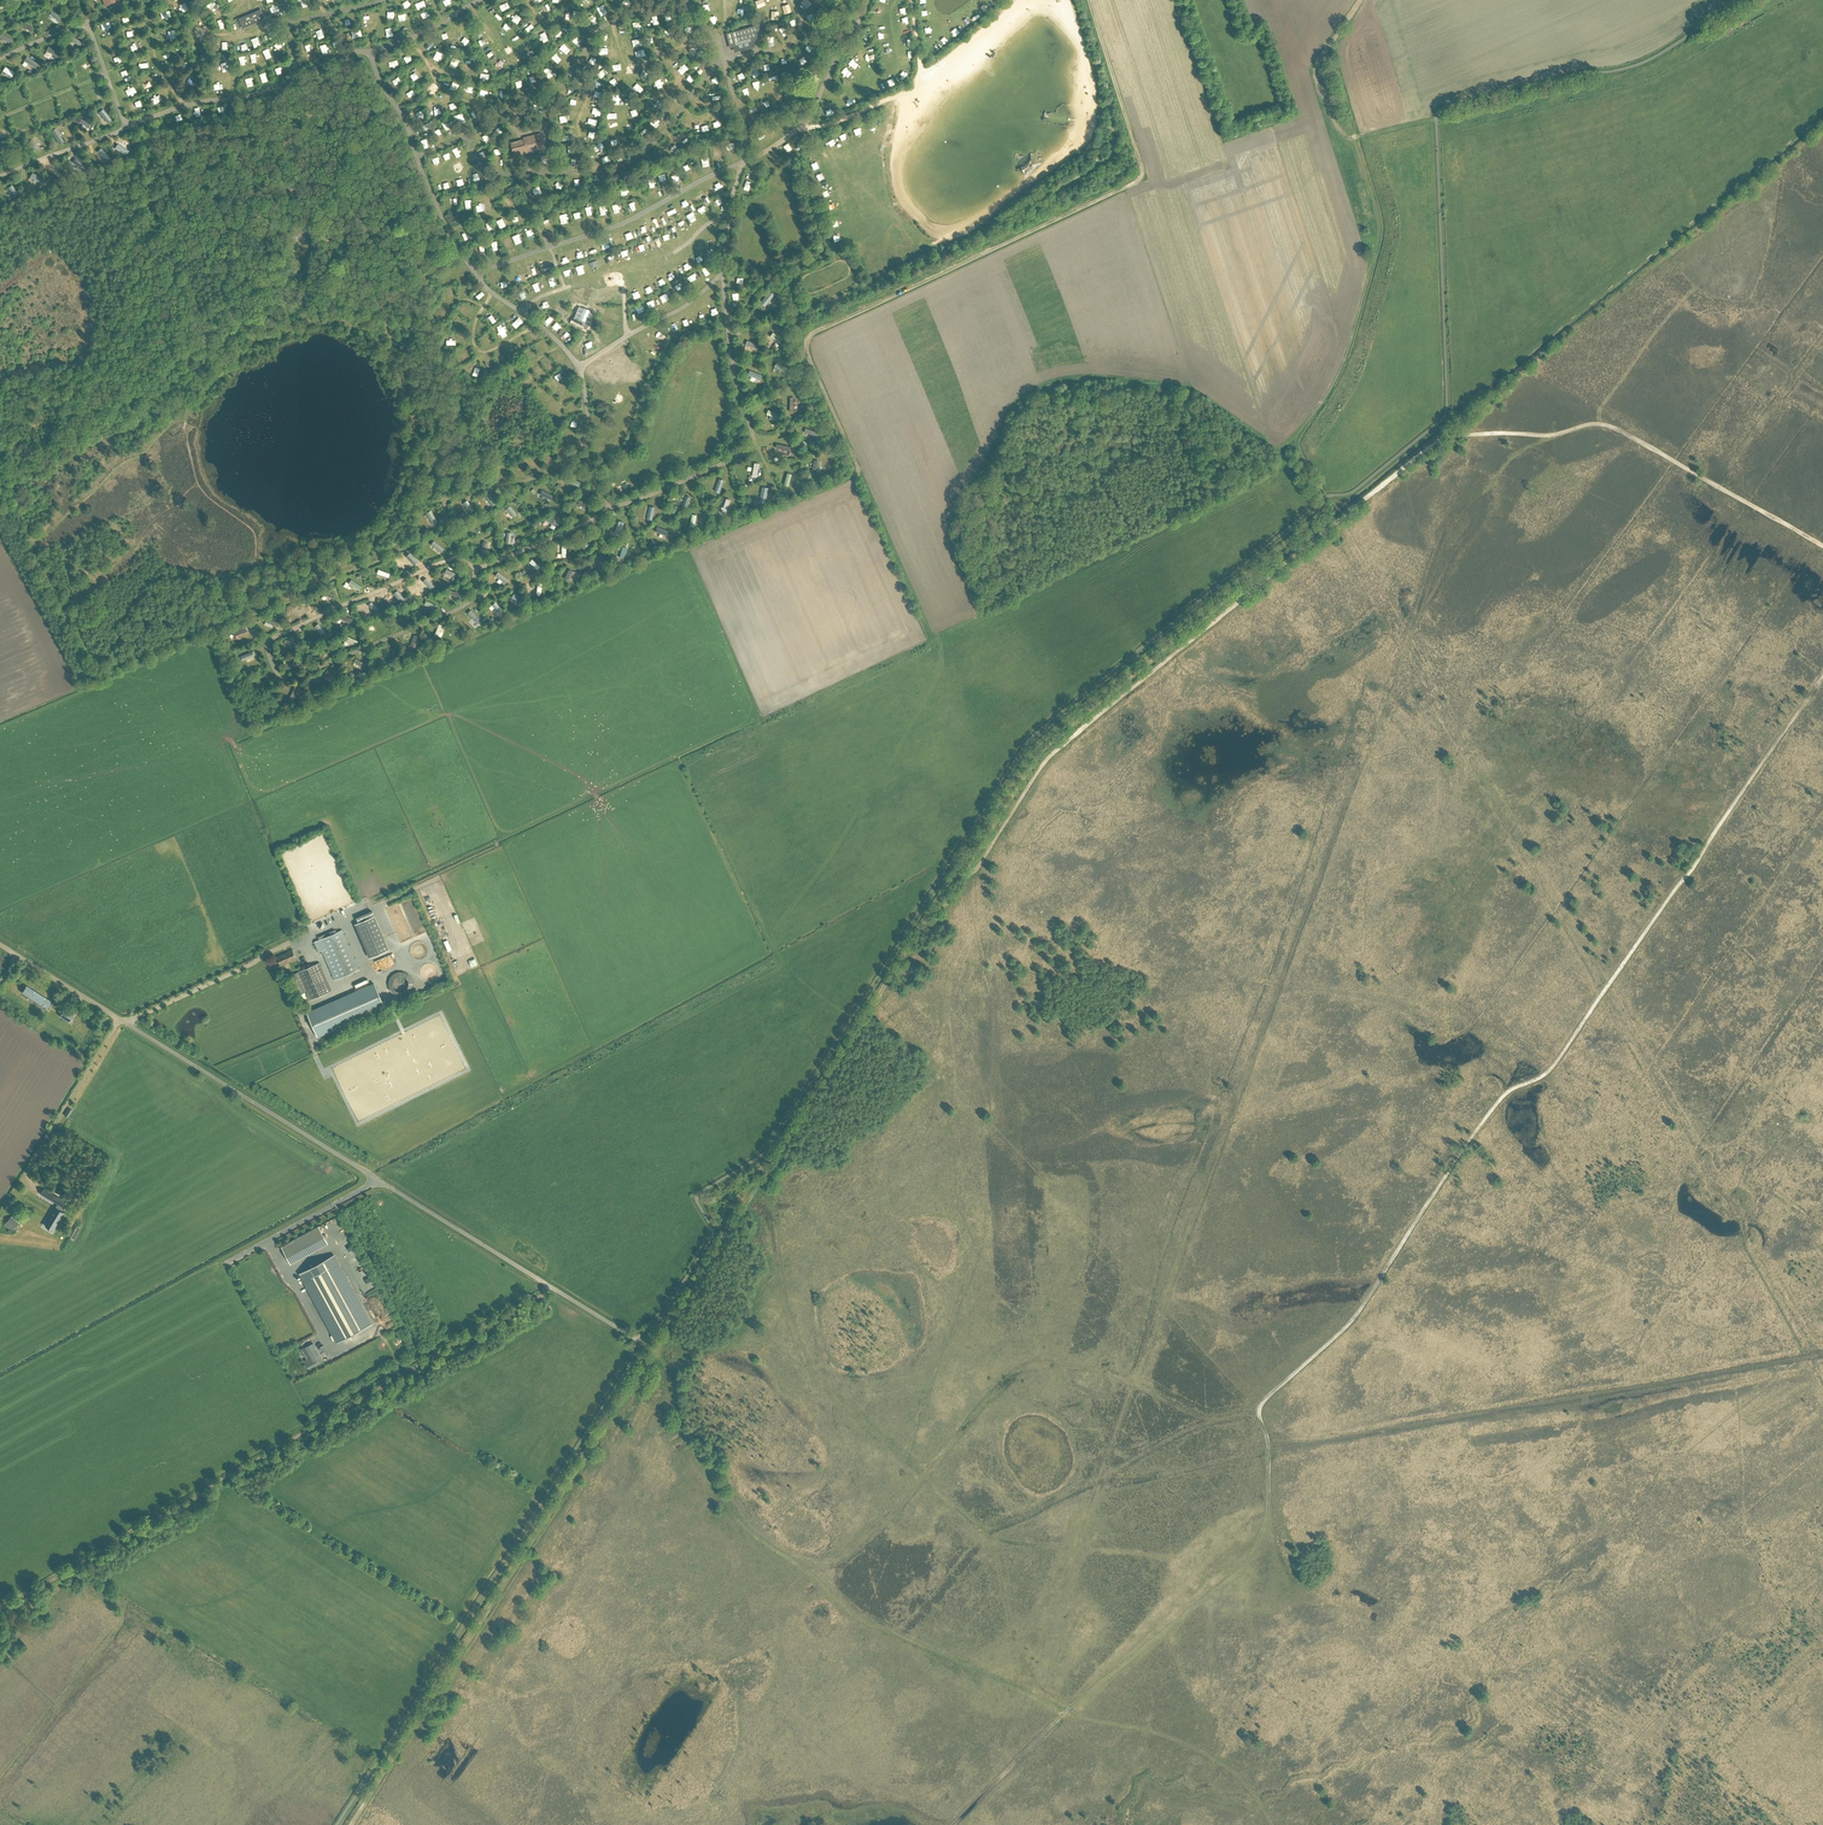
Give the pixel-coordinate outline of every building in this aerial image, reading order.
[(219,8),(216,0),(215,0),(210,2),(214,10),(219,8)] [(181,11),(186,9),(183,1),(178,3),(181,11)] [(767,11),(764,5),(759,8),(763,14),(767,11)] [(239,19),(243,28),(266,19),(262,9),(239,19)] [(780,18),(777,12),(772,15),(774,20),(780,18)] [(519,24),(523,17),(517,13),(513,21),(519,24)] [(23,25),(32,31),(35,27),(25,21),(23,25)] [(753,41),(755,40),(755,39),(757,38),(756,36),(761,35),(758,24),(728,32),(730,43),(731,43),(732,45),(734,44),(734,46),(736,45),(738,50),(754,45),(753,41)] [(353,31),(355,38),(363,36),(361,29),(353,31)] [(385,31),(387,37),(394,35),(391,29),(385,31)] [(12,37),(1,32),(0,34),(0,39),(9,44),(12,37)] [(72,35),(70,39),(80,45),(82,41),(72,35)] [(604,44),(608,39),(602,35),(598,41),(604,44)] [(560,47),(567,54),(571,49),(564,42),(560,47)] [(48,45),(46,49),(57,55),(59,52),(48,45)] [(644,47),(636,49),(638,56),(646,54),(644,47)] [(439,49),(432,55),(436,60),(443,54),(439,49)] [(28,62),(36,67),(38,62),(27,55),(22,63),(26,65),(28,62)] [(3,69),(12,75),(15,71),(5,65),(3,69)] [(691,73),(687,76),(691,81),(695,78),(691,73)] [(481,89),(479,96),(488,99),(490,92),(481,89)] [(136,98),(130,100),(132,107),(138,105),(136,98)] [(80,117),(78,122),(89,127),(91,123),(80,117)] [(56,127),(51,129),(59,143),(64,140),(56,127)] [(524,137),(524,139),(511,142),(514,156),(529,152),(529,151),(544,147),(541,133),(524,137)] [(37,150),(41,146),(32,138),(28,141),(37,150)] [(295,229),(299,238),(311,233),(306,223),(295,229)] [(775,294),(770,291),(761,302),(766,305),(775,294)] [(759,292),(750,303),(755,307),(764,296),(759,292)] [(579,307),(575,317),(578,319),(576,323),(587,328),(594,313),(590,311),(589,311),(584,309),(584,308),(579,307)] [(783,339),(773,332),(770,336),(779,343),(783,339)] [(761,334),(759,338),(770,344),(772,339),(761,334)] [(760,345),(747,340),(745,346),(758,350),(760,345)] [(788,367),(777,362),(773,370),(784,375),(788,367)] [(763,375),(750,370),(748,375),(761,380),(763,375)] [(804,439),(806,433),(795,428),(793,433),(804,439)] [(703,491),(709,493),(714,483),(707,480),(703,491)] [(528,497),(541,502),(543,499),(530,494),(528,497)] [(675,511),(680,499),(676,497),(671,509),(675,511)] [(482,508),(484,506),(479,498),(476,500),(482,508)] [(707,511),(713,516),(723,504),(717,499),(707,511)] [(567,507),(578,510),(579,505),(569,502),(567,507)] [(634,512),(633,516),(636,517),(635,521),(640,522),(642,514),(634,512)] [(423,527),(426,526),(418,513),(416,515),(423,527)] [(468,521),(463,533),(468,535),(473,523),(468,521)] [(503,537),(504,535),(500,533),(495,543),(502,546),(505,538),(503,537)] [(423,544),(421,547),(430,552),(432,548),(423,544)] [(551,554),(552,559),(556,559),(556,550),(554,550),(554,546),(548,546),(548,554),(551,554)] [(523,561),(519,564),(526,572),(530,568),(523,561)] [(366,576),(379,580),(380,574),(368,571),(366,576)] [(436,571),(435,576),(446,580),(448,575),(436,571)] [(338,586),(349,594),(353,589),(342,581),(338,586)] [(408,584),(406,591),(418,593),(419,587),(408,584)] [(383,594),(378,599),(387,606),(391,601),(383,594)] [(504,596),(500,600),(509,610),(513,605),(504,596)] [(485,604),(481,608),(491,618),(495,613),(485,604)] [(290,617),(293,612),(284,606),(281,611),(290,617)] [(303,627),(301,634),(312,638),(314,631),(303,627)] [(430,628),(425,637),(430,640),(433,635),(430,634),(432,630),(430,628)] [(338,638),(336,642),(347,646),(348,642),(338,638)] [(374,648),(372,653),(383,659),(385,654),(374,648)] [(348,670),(349,668),(353,670),(356,666),(347,660),(342,666),(348,670)] [(374,916),(356,924),(371,957),(389,949),(374,916)] [(456,929),(460,936),(469,931),(466,924),(456,929)] [(389,926),(385,928),(391,943),(401,939),(396,927),(390,929),(389,926)] [(342,930),(314,942),(319,952),(322,950),(335,980),(359,969),(342,930)] [(288,952),(277,957),(281,965),(292,961),(292,962),(297,960),(292,949),(287,951),(288,952)] [(320,962),(298,972),(310,1000),(332,990),(320,962)] [(376,979),(382,992),(384,991),(388,999),(404,991),(396,974),(393,975),(391,972),(376,979)] [(308,1013),(318,1036),(384,1007),(374,983),(308,1013)] [(47,1008),(52,1001),(26,985),(22,992),(47,1008)] [(69,1022),(73,1014),(67,1010),(62,1018),(69,1022)] [(64,1115),(68,1118),(73,1110),(68,1107),(64,1115)] [(733,1188),(710,1203),(714,1210),(735,1196),(733,1194),(736,1192),(733,1188)] [(66,1201),(55,1194),(51,1201),(58,1205),(56,1208),(54,1207),(45,1222),(55,1228),(64,1212),(59,1209),(61,1206),(62,1207),(66,1201)] [(35,1221),(40,1216),(24,1202),(20,1207),(27,1214),(23,1219),(28,1223),(32,1218),(35,1221)] [(6,1223),(13,1229),(19,1223),(11,1216),(6,1223)] [(333,1230),(326,1232),(330,1241),(336,1238),(333,1230)] [(292,1240),(281,1246),(291,1263),(301,1257),(292,1240)] [(300,1273),(337,1342),(371,1324),(334,1255),(300,1273)] [(378,1330),(378,1329),(384,1327),(381,1318),(374,1320),(375,1324),(370,1325),(372,1331),(378,1330)] [(313,1343),(305,1347),(306,1348),(313,1361),(307,1365),(309,1369),(323,1361),(313,1343)]
